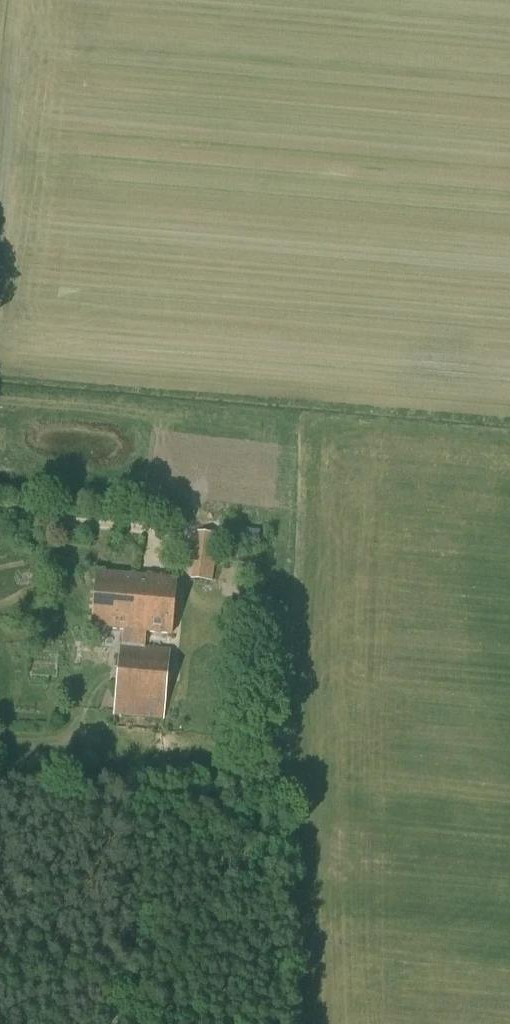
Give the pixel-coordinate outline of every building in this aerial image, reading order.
[(130,623),(138,576),(98,572),(92,627),(123,630),(122,645),(120,645),(113,715),(164,720),(171,650),(146,647),(146,645),(134,642),(135,625),(130,623)] [(177,580),(138,576),(130,623),(135,625),(134,642),(146,645),(147,633),(172,635),(177,580)]
